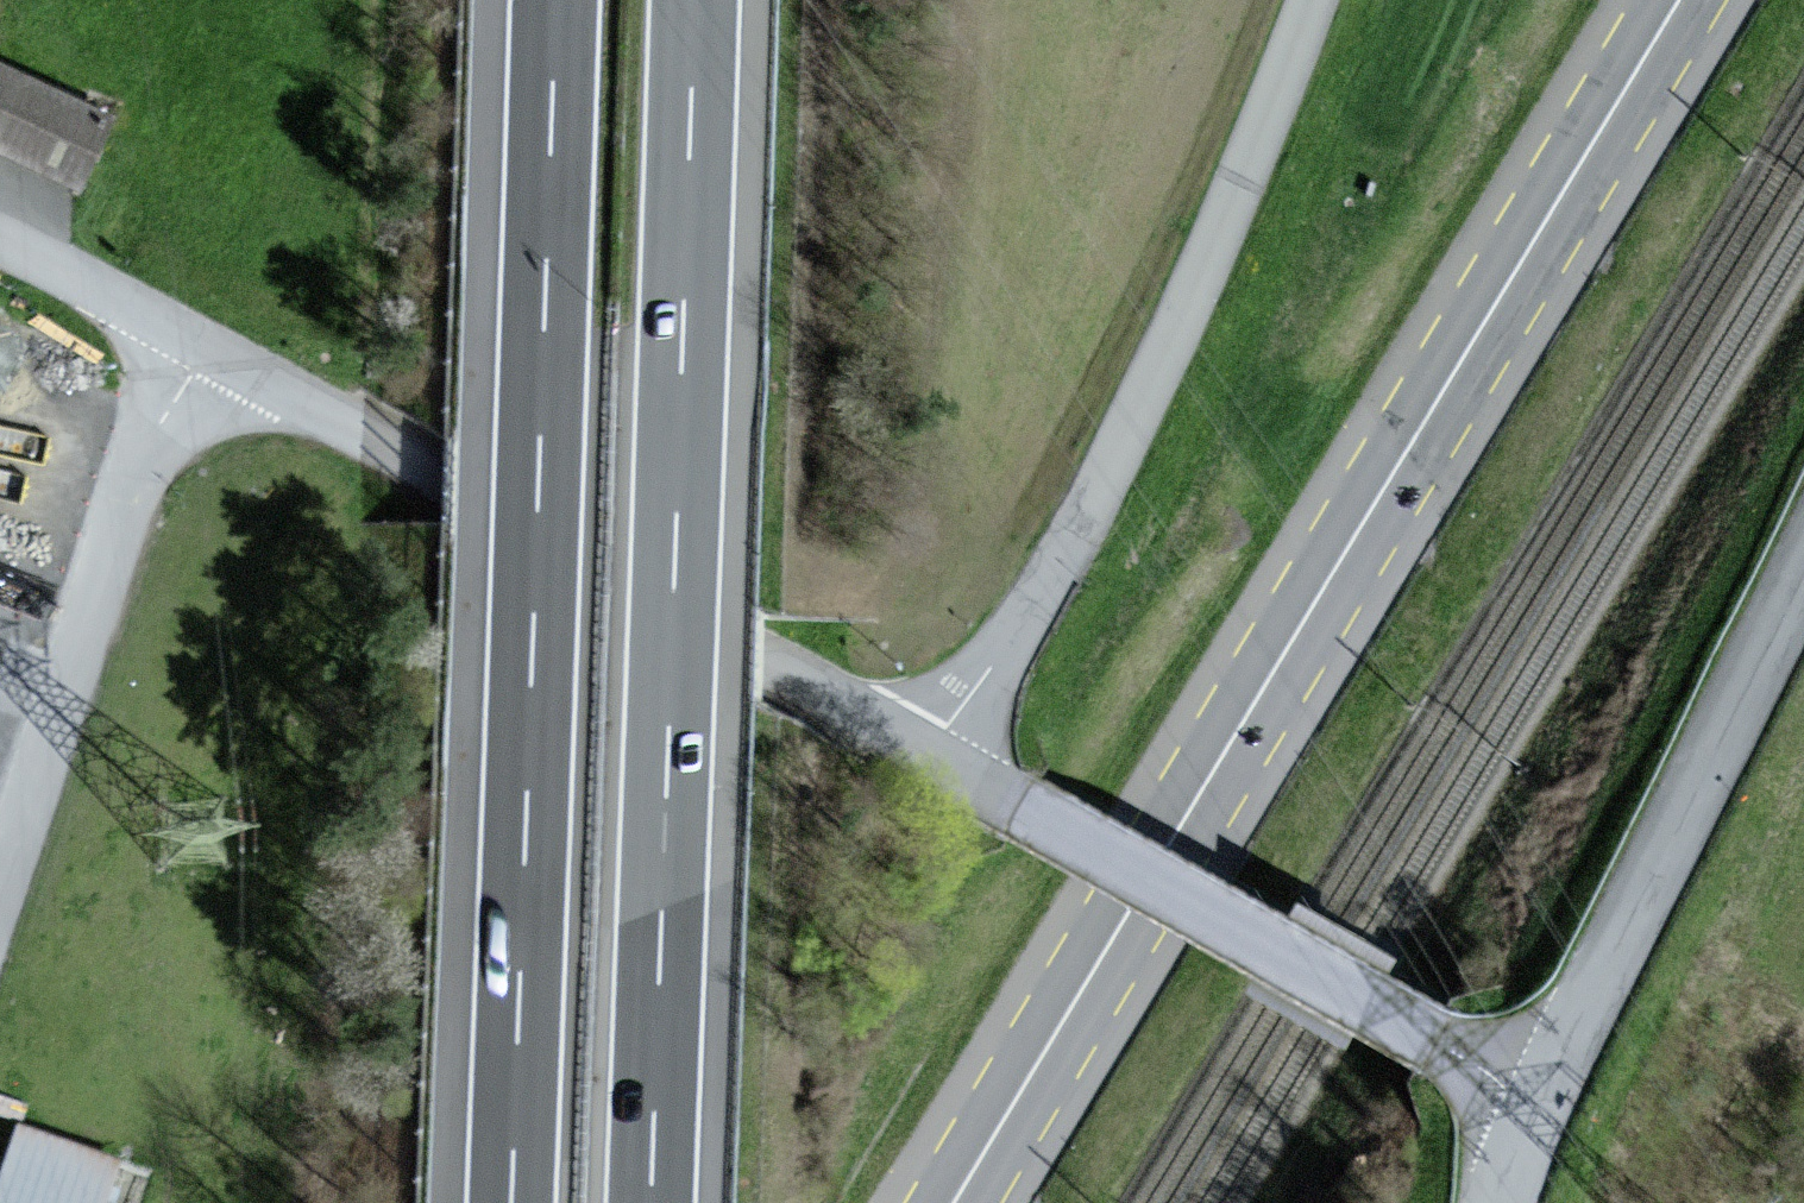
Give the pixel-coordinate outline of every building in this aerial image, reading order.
[(104,120),(105,118),(0,69),(0,153),(73,187),(104,120)] [(19,1131),(0,1185),(0,1202),(97,1202),(111,1163),(19,1131)]
